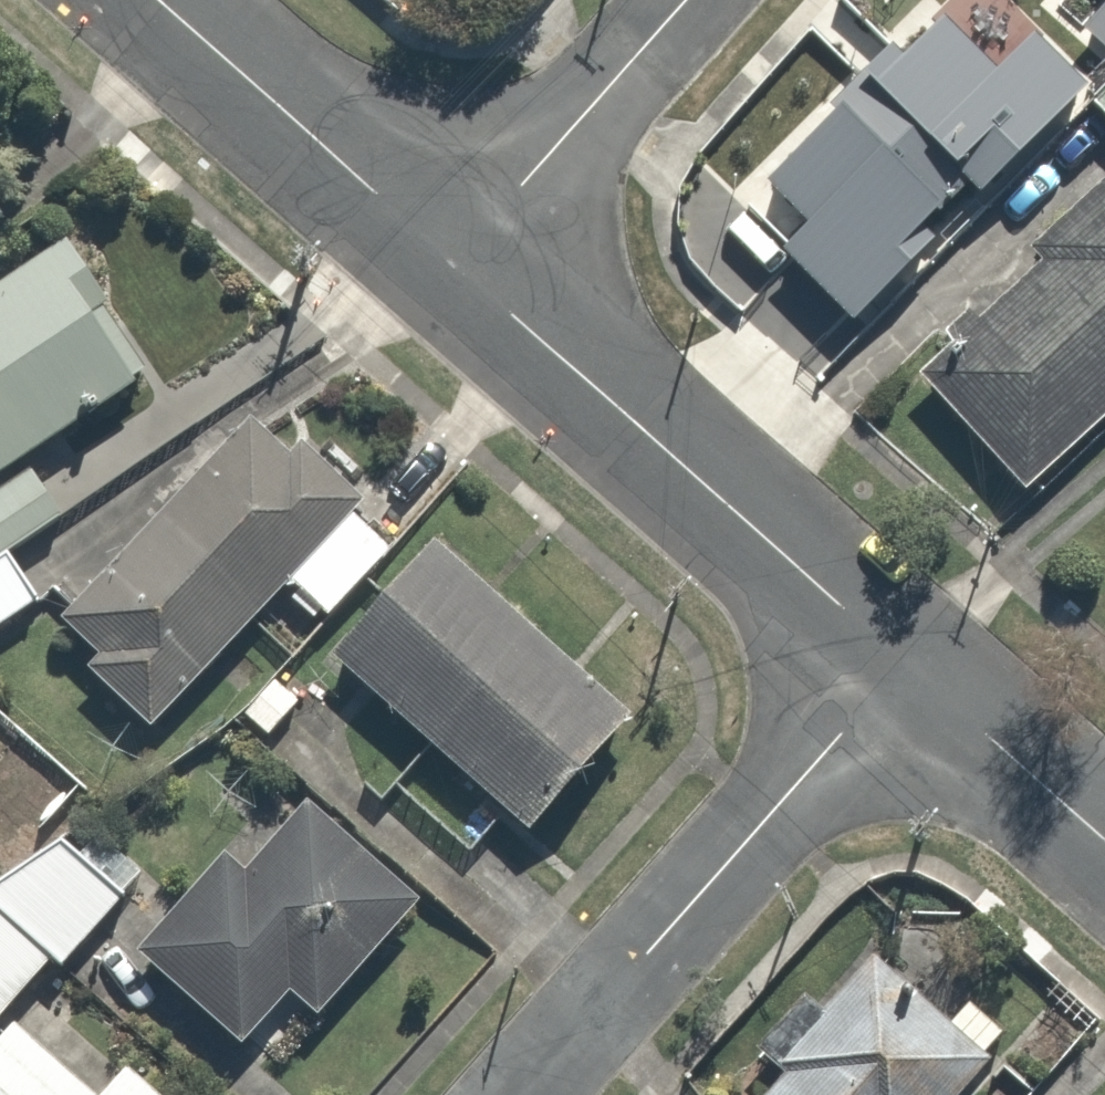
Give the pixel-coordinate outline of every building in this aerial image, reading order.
[(754,212),(859,311),(1074,83),(986,0),(954,0),(754,212)] [(1089,102),(1104,118),(1104,87),(1089,102)] [(914,366),(1030,488),(1104,416),(1104,183),(914,366)] [(0,278),(0,432),(139,335),(66,231),(0,278)] [(71,662),(142,731),(225,647),(217,639),(274,580),(311,616),(384,542),(353,511),(374,489),(316,432),(282,468),(234,421),(50,610),(86,646),(71,662)] [(626,717),(416,533),(317,646),(526,830),(626,717)] [(302,702),(265,668),(230,707),(267,740),(302,702)] [(207,842),(119,951),(225,1037),(271,980),(310,1011),(412,885),(303,797),(243,871),(207,842)] [(32,953),(48,965),(134,847),(98,821),(73,855),(34,827),(0,874),(0,997),(32,953)] [(875,957),(825,1012),(807,996),(758,1050),(787,1076),(770,1094),(963,1094),(993,1061),(875,957)] [(0,1028),(0,1094),(84,1094),(0,1028)] [(118,1058),(89,1094),(165,1094),(118,1058)]
